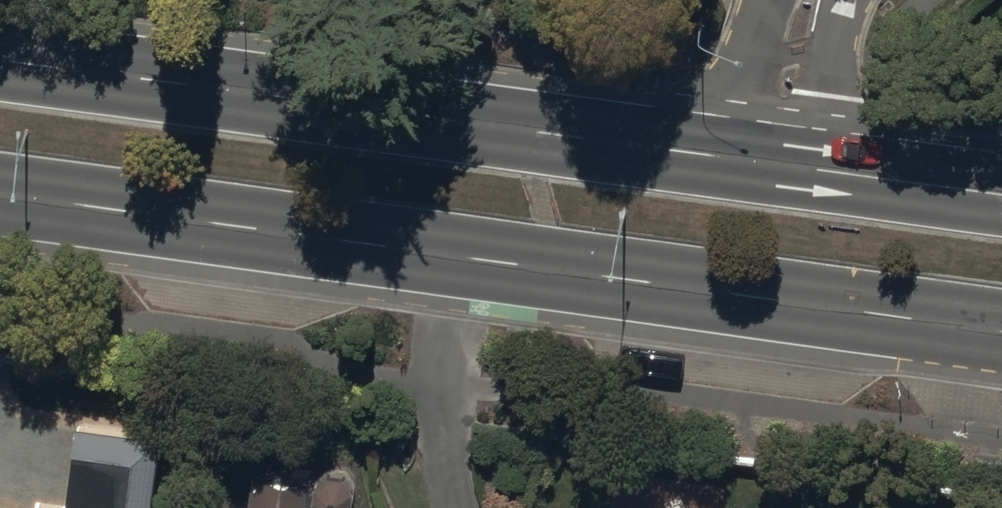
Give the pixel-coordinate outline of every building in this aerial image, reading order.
[(156,433),(76,423),(66,504),(26,499),(24,507),(147,507),(156,433)] [(251,473),(247,507),(305,507),(304,507),(307,479),(251,473)]
